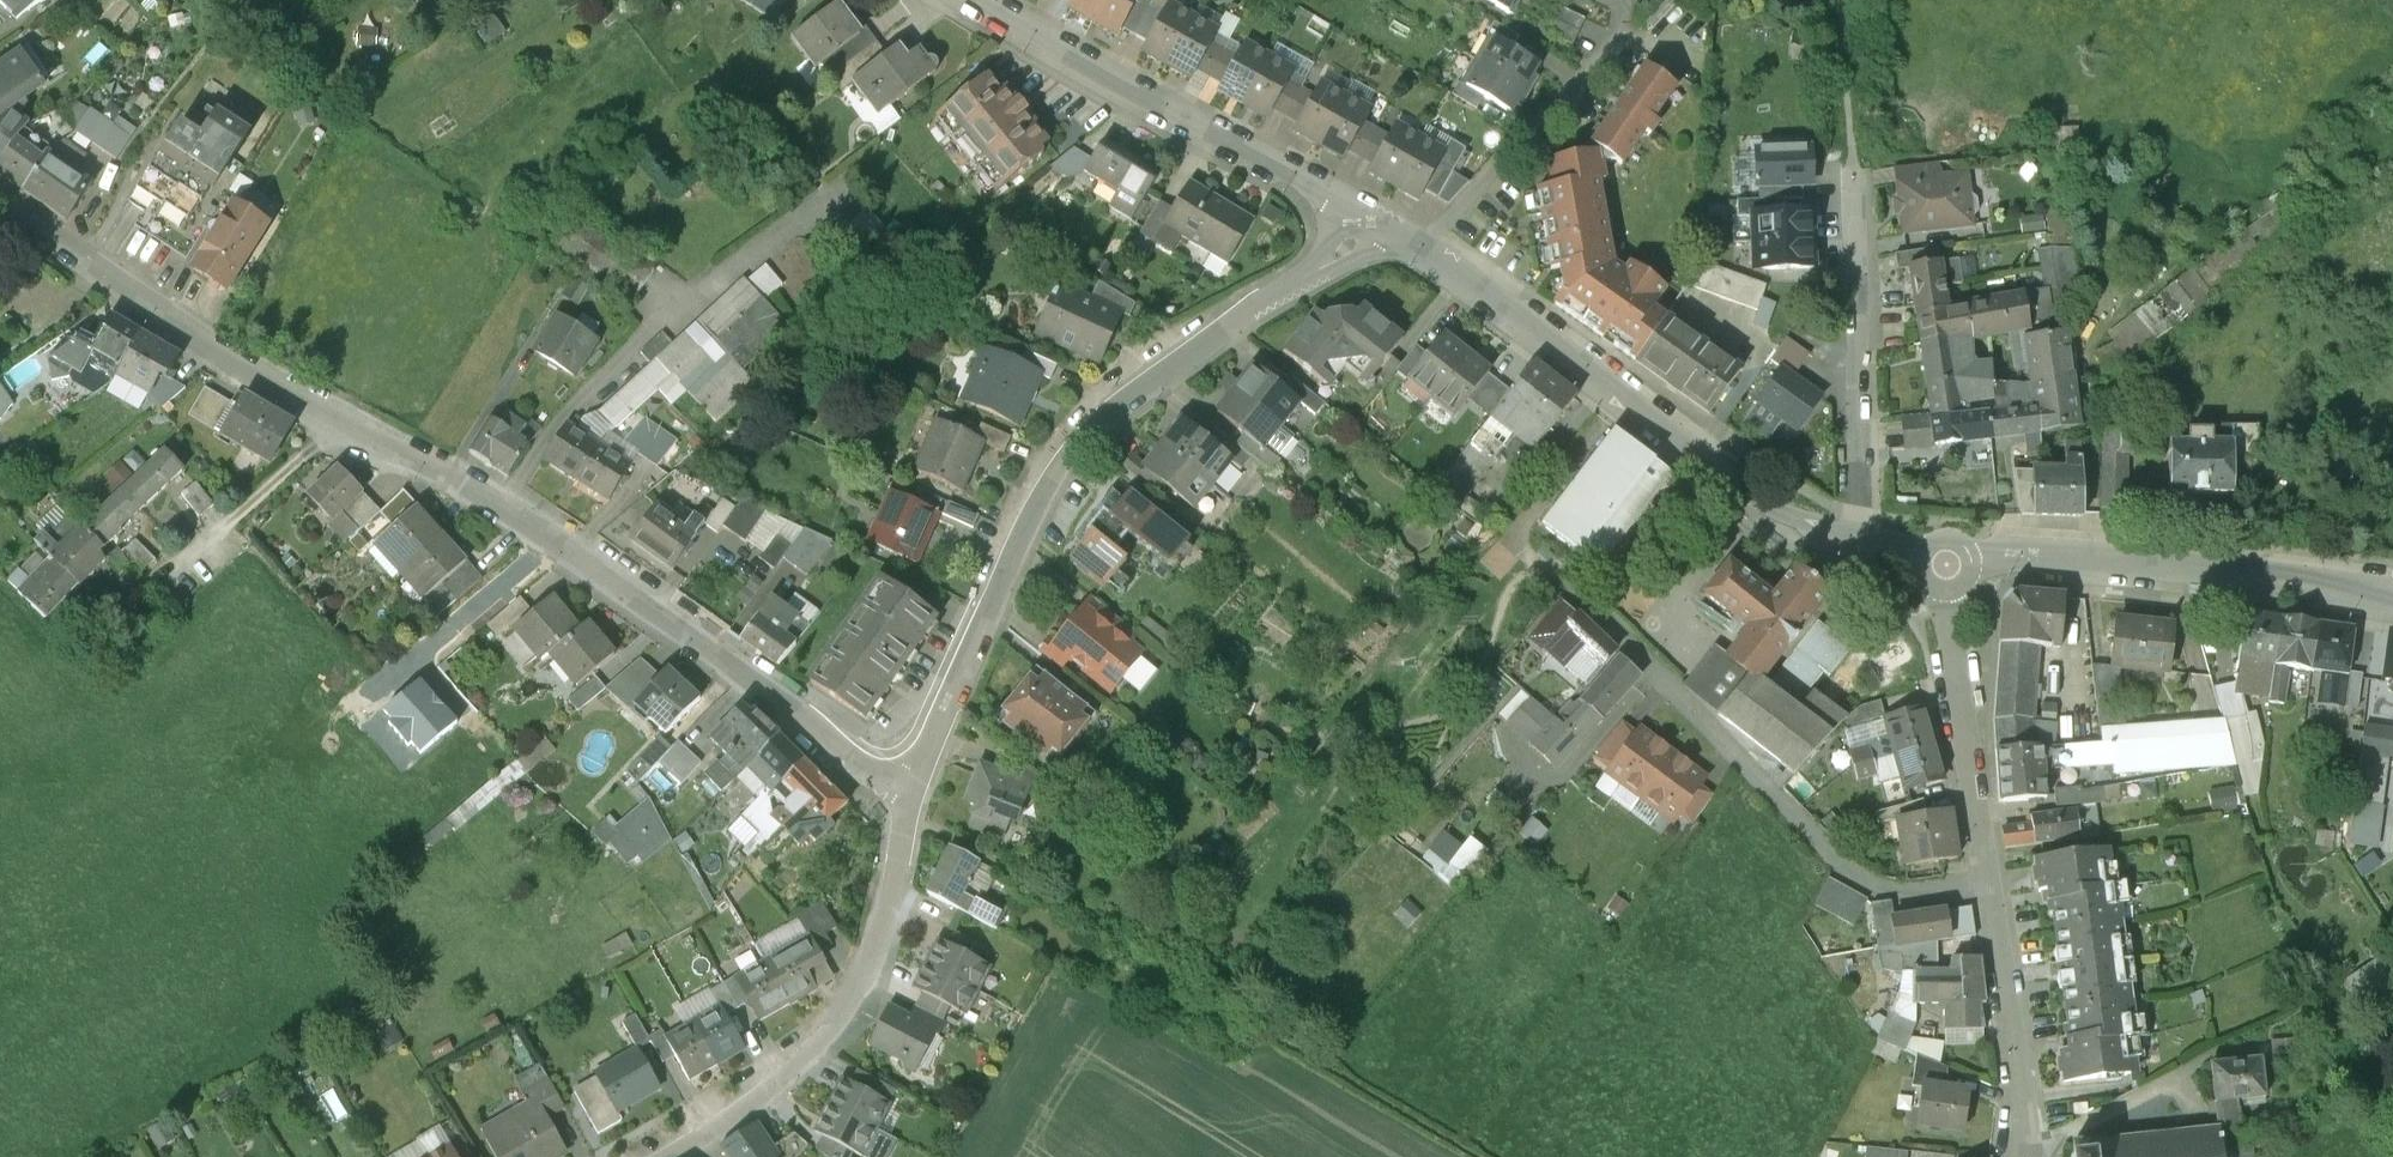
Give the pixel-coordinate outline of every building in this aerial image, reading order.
[(4,13),(17,0),(0,0),(0,10),(4,13)] [(4,13),(19,27),(58,0),(17,0),(4,13)] [(736,2),(772,23),(786,0),(737,0),(736,2)] [(1072,4),(1068,10),(1093,24),(1106,0),(1074,0),(1072,4)] [(1093,24),(1118,38),(1121,32),(1139,0),(1106,0),(1093,24)] [(1121,32),(1133,39),(1149,12),(1152,6),(1141,0),(1139,0),(1121,32)] [(1513,17),(1521,0),(1476,0),(1513,17)] [(1636,25),(1647,35),(1680,0),(1659,0),(1636,25)] [(839,7),(792,42),(815,72),(830,61),(860,39),(858,37),(850,27),(852,25),(839,7)] [(1555,7),(1542,33),(1572,47),(1585,21),(1555,7)] [(1167,8),(1161,19),(1146,46),(1141,54),(1166,68),(1192,21),(1167,8)] [(1149,12),(1133,39),(1146,46),(1161,19),(1149,12)] [(1218,35),(1192,21),(1166,68),(1192,82),(1196,74),(1216,39),(1218,35)] [(1486,37),(1488,38),(1511,52),(1518,39),(1493,25),(1486,37)] [(866,31),(858,37),(860,39),(830,61),(840,73),(878,46),(866,31)] [(1474,62),(1530,94),(1538,79),(1533,77),(1539,67),(1511,52),(1488,38),(1474,62)] [(1229,46),(1216,39),(1196,74),(1209,81),(1224,54),(1229,46)] [(878,46),(840,73),(831,80),(842,96),(853,87),(852,85),(887,59),(878,46)] [(1244,47),(1236,61),(1221,88),(1218,94),(1242,108),(1269,61),(1244,47)] [(852,85),(853,87),(866,104),(878,96),(889,111),(935,76),(937,73),(938,69),(937,66),(935,64),(933,62),(929,62),(926,63),(919,53),(907,62),(898,50),(887,59),(852,85)] [(13,117),(20,122),(29,112),(25,105),(46,91),(43,87),(50,82),(31,53),(0,74),(0,127),(13,117)] [(1224,54),(1209,81),(1209,82),(1221,88),(1236,61),(1224,54)] [(1269,61),(1242,108),(1268,122),(1273,112),(1292,77),(1294,75),(1269,61)] [(1474,62),(1460,86),(1484,100),(1512,115),(1517,106),(1521,109),(1530,94),(1474,62)] [(1563,290),(1553,305),(1637,365),(1667,321),(1652,311),(1666,291),(1630,266),(1624,274),(1613,266),(1598,184),(1605,183),(1602,166),(1615,163),(1621,168),(1645,134),(1650,138),(1659,126),(1653,122),(1676,88),(1669,84),(1667,69),(1652,72),(1646,68),(1591,146),(1597,150),(1598,155),(1547,164),(1552,191),(1536,193),(1551,272),(1560,270),(1563,290)] [(1305,84),(1292,77),(1273,112),(1285,119),(1300,93),(1305,84)] [(988,80),(936,121),(954,143),(952,145),(977,176),(979,174),(996,196),(1043,158),(1040,154),(1049,147),(1036,131),(1038,129),(1026,115),(1027,114),(1019,104),(1018,105),(1006,90),(1000,95),(988,80)] [(1484,100),(1460,86),(1459,85),(1451,98),(1476,113),(1484,100)] [(263,119),(213,87),(199,108),(249,140),(263,119)] [(1320,87),(1313,100),(1298,126),(1294,133),(1318,147),(1344,100),(1320,87)] [(1313,100),(1300,93),(1285,119),(1298,126),(1313,100)] [(1344,100),(1318,147),(1344,161),(1348,153),(1363,127),(1370,115),(1344,100)] [(249,140),(199,108),(165,160),(163,159),(153,175),(151,173),(138,194),(164,212),(165,209),(189,225),(201,207),(203,208),(212,194),(213,195),(249,141),(249,140)] [(63,124),(77,138),(91,116),(80,110),(68,115),(63,124)] [(91,116),(77,138),(117,165),(136,136),(128,130),(123,138),(91,116)] [(23,197),(45,166),(19,148),(31,130),(20,122),(13,117),(0,127),(0,181),(23,197)] [(1363,127),(1348,153),(1361,160),(1375,134),(1363,127)] [(1395,128),(1388,141),(1372,168),(1368,175),(1393,189),(1420,142),(1395,128)] [(1375,134),(1361,160),(1360,161),(1372,168),(1388,141),(1376,134),(1375,134)] [(1443,155),(1420,142),(1393,189),(1418,204),(1423,195),(1445,156),(1443,155)] [(1447,209),(1468,187),(1451,178),(1465,153),(1450,144),(1443,155),(1445,156),(1423,195),(1447,209)] [(1159,178),(1104,145),(1093,163),(1084,177),(1100,187),(1101,184),(1120,195),(1109,212),(1131,225),(1159,178)] [(1761,152),(1756,153),(1757,181),(1755,181),(1755,185),(1757,185),(1757,187),(1759,187),(1802,186),(1811,186),(1810,151),(1806,151),(1805,149),(1761,150),(1761,152)] [(1050,171),(1068,184),(1084,177),(1093,163),(1074,151),(1050,171)] [(45,166),(23,197),(67,227),(93,189),(49,160),(45,166)] [(1895,168),(1897,183),(1931,179),(1929,164),(1895,168)] [(1931,179),(1897,183),(1903,234),(1973,226),(1972,217),(1974,217),(1979,211),(1977,199),(1971,195),(1965,196),(1962,176),(1931,179)] [(1173,214),(1163,231),(1164,232),(1227,269),(1254,224),(1190,185),(1173,214)] [(1802,186),(1759,187),(1759,201),(1778,201),(1803,200),(1802,186)] [(1778,201),(1759,201),(1737,202),(1737,218),(1752,218),(1752,216),(1778,215),(1778,201)] [(221,242),(239,213),(226,205),(207,235),(217,241),(217,240),(221,242)] [(1163,231),(1173,214),(1159,206),(1139,238),(1155,247),(1164,232),(1163,231)] [(249,260),(268,230),(255,222),(252,228),(238,219),(241,213),(239,212),(239,213),(221,242),(217,240),(217,241),(195,277),(211,286),(221,293),(228,297),(250,260),(249,260)] [(255,222),(241,213),(238,219),(252,228),(255,222)] [(1813,242),(1812,214),(1778,215),(1752,216),(1752,218),(1752,243),(1813,242)] [(2009,220),(2012,239),(2049,233),(2046,215),(2009,220)] [(654,277),(574,220),(553,249),(634,305),(654,277)] [(1814,269),(1813,242),(1752,243),(1754,266),(1765,271),(1814,269)] [(1915,315),(1917,314),(1949,309),(1945,287),(1962,284),(1958,260),(1939,263),(1937,249),(1922,251),(1925,265),(1907,268),(1908,269),(1915,315)] [(2024,295),(2029,331),(2064,324),(2079,284),(2074,265),(2073,249),(2047,249),(2037,251),(2039,264),(2016,269),(2021,295),(2024,295)] [(1897,271),(1908,269),(1907,268),(1925,265),(1922,251),(1895,255),(1897,271)] [(1699,262),(1690,288),(1757,312),(1767,287),(1699,262)] [(2191,271),(2148,305),(2168,331),(2211,297),(2191,271)] [(790,332),(744,283),(673,350),(662,338),(642,357),(652,369),(630,389),(645,404),(657,393),(672,410),(687,396),(716,427),(757,390),(743,375),(790,332)] [(1135,308),(1099,285),(1090,304),(1120,318),(1129,322),(1135,308)] [(221,293),(211,286),(208,291),(218,298),(221,293)] [(1053,303),(1040,332),(1059,341),(1060,349),(1094,365),(1107,335),(1111,337),(1120,318),(1090,304),(1059,290),(1056,296),(1054,295),(1051,302),(1053,303)] [(1917,314),(1920,345),(1950,340),(1951,345),(1970,342),(2010,334),(2024,332),(2029,331),(2024,295),(2021,295),(1949,309),(1917,314)] [(1316,316),(1284,357),(1329,392),(1346,371),(1367,387),(1402,342),(1362,311),(1355,319),(1351,315),(1327,318),(1324,322),(1316,316)] [(1667,321),(1637,365),(1710,416),(1740,372),(1667,321)] [(559,322),(537,356),(574,380),(596,345),(559,322)] [(2137,323),(2123,335),(2117,347),(2127,358),(2154,343),(2137,323)] [(112,325),(97,352),(85,345),(82,347),(56,365),(40,356),(0,382),(0,396),(13,413),(53,386),(73,382),(75,376),(109,395),(117,382),(139,343),(140,342),(112,325)] [(2025,339),(2024,332),(2010,334),(2016,370),(2026,369),(2030,368),(2025,339)] [(2036,410),(2040,434),(2078,429),(2064,333),(2025,339),(2030,368),(2026,369),(2028,387),(2033,387),(2036,410)] [(1430,401),(1466,356),(1443,338),(1427,358),(1407,383),(1430,401)] [(67,339),(40,356),(56,365),(82,347),(67,339)] [(1781,370),(1793,379),(1810,357),(1787,340),(1770,362),(1781,370)] [(1920,345),(1926,385),(1956,381),(1993,383),(1990,366),(1975,367),(1971,360),(1970,342),(1951,345),(1950,340),(1920,345)] [(161,381),(167,385),(178,365),(139,343),(117,382),(150,400),(161,381)] [(1396,374),(1407,383),(1427,358),(1415,349),(1396,374)] [(985,353),(963,404),(1018,429),(1040,380),(1041,378),(1020,369),(985,353)] [(1041,378),(1040,380),(1050,385),(1057,370),(1025,356),(1020,369),(1041,378)] [(1490,374),(1466,356),(1430,401),(1454,420),(1467,403),(1488,377),(1490,374)] [(1532,368),(1511,395),(1490,421),(1470,446),(1494,464),(1496,466),(1516,441),(1533,454),(1575,402),(1532,368)] [(1255,370),(1242,386),(1239,389),(1243,391),(1239,396),(1280,430),(1299,407),(1299,406),(1282,392),(1255,370)] [(1793,379),(1781,370),(1757,403),(1797,432),(1821,399),(1793,379)] [(1231,377),(1225,385),(1239,396),(1243,391),(1239,389),(1242,386),(1231,377)] [(1488,377),(1467,403),(1490,421),(1511,395),(1488,377)] [(146,407),(163,417),(186,396),(167,385),(161,381),(150,400),(146,407)] [(1299,406),(1299,407),(1315,420),(1325,408),(1291,381),(1282,392),(1299,406)] [(2006,399),(2004,384),(1993,383),(1956,381),(1926,385),(1931,418),(1959,414),(1960,420),(1968,419),(1966,404),(1994,400),(2006,399)] [(2033,387),(2028,387),(2023,388),(2023,385),(2004,384),(2006,399),(1994,400),(1995,415),(2036,410),(2033,387)] [(1235,401),(1239,396),(1225,385),(1219,392),(1229,401),(1232,398),(1235,401)] [(601,416),(584,423),(577,435),(567,429),(544,465),(577,485),(599,449),(645,404),(630,389),(601,416)] [(190,423),(216,438),(232,411),(206,395),(190,423)] [(1216,417),(1244,439),(1261,453),(1262,452),(1276,463),(1294,440),(1280,430),(1239,396),(1235,401),(1232,398),(1229,401),(1216,417)] [(232,411),(216,438),(270,470),(293,430),(246,402),(239,414),(232,411)] [(1988,416),(1991,440),(2026,436),(2040,434),(2036,410),(1995,415),(1988,416)] [(1959,414),(1931,418),(1935,447),(1991,440),(1988,416),(1968,419),(1960,420),(1959,414)] [(1903,419),(1906,448),(1935,447),(1931,418),(1903,419)] [(491,424),(470,458),(509,482),(529,448),(520,442),(526,432),(508,421),(502,431),(491,424)] [(644,424),(623,449),(658,471),(678,447),(644,424)] [(938,424),(914,474),(961,496),(971,475),(974,476),(976,472),(974,471),(976,467),(978,468),(980,463),(977,462),(984,448),(985,446),(975,442),(938,424)] [(1173,439),(1164,449),(1212,487),(1229,466),(1231,464),(1228,462),(1205,444),(1184,426),(1181,429),(1179,427),(1174,428),(1170,432),(1170,437),(1173,439)] [(2233,452),(2252,452),(2252,447),(2258,447),(2258,427),(2209,427),(2209,432),(2169,432),(2169,495),(2233,495),(2233,452)] [(985,446),(984,448),(1004,457),(1011,442),(981,428),(975,442),(985,446)] [(1671,477),(1614,432),(1541,528),(1580,559),(1581,558),(1598,572),(1671,477)] [(2102,436),(2102,509),(2130,509),(2130,494),(2125,493),(2126,454),(2160,455),(2160,433),(2106,432),(2102,436)] [(1214,433),(1205,444),(1228,462),(1231,464),(1229,466),(1240,475),(1250,462),(1235,450),(1214,433)] [(2040,434),(2026,436),(2027,453),(2033,452),(2033,460),(2042,459),(2046,455),(2041,454),(2040,434)] [(1235,450),(1250,462),(1269,477),(1279,465),(1276,463),(1262,452),(1261,453),(1244,439),(1235,450)] [(2033,471),(2036,515),(2083,517),(2080,449),(2080,444),(2065,443),(2063,472),(2033,471)] [(1456,513),(1494,464),(1470,446),(1432,495),(1456,513)] [(632,469),(599,449),(577,485),(609,505),(632,469)] [(1147,471),(1146,472),(1165,488),(1194,511),(1213,488),(1212,487),(1164,449),(1147,471)] [(1146,472),(1147,471),(1132,458),(1121,472),(1155,499),(1165,488),(1146,472)] [(2020,515),(2036,515),(2033,471),(2014,471),(2020,515)] [(346,514),(352,520),(369,504),(339,473),(309,502),(333,526),(346,514)] [(167,492),(152,476),(104,521),(119,537),(167,492)] [(199,489),(183,500),(201,524),(216,513),(199,489)] [(868,545),(868,546),(914,567),(937,517),(891,496),(882,517),(880,516),(879,519),(884,521),(873,547),(868,545)] [(1090,540),(1069,566),(1104,594),(1126,567),(1114,557),(1128,540),(1168,572),(1189,545),(1130,497),(1110,522),(1103,516),(1086,537),(1090,540)] [(381,517),(380,518),(391,530),(413,509),(402,498),(381,517)] [(717,537),(723,530),(736,512),(723,503),(714,515),(707,509),(698,521),(697,522),(705,528),(704,528),(717,537)] [(380,518),(381,517),(369,504),(352,520),(348,524),(361,536),(380,518)] [(659,505),(631,544),(673,574),(697,541),(696,540),(704,528),(705,528),(697,522),(698,521),(679,508),(673,516),(659,505)] [(736,512),(723,530),(747,547),(767,517),(741,505),(736,512)] [(948,506),(942,519),(973,533),(978,520),(948,506)] [(404,574),(442,541),(418,515),(381,548),(404,574)] [(123,540),(119,537),(104,521),(87,537),(106,557),(123,540)] [(104,558),(73,525),(50,547),(47,543),(39,550),(54,567),(80,592),(81,593),(107,568),(101,561),(104,558)] [(793,549),(781,564),(807,582),(833,546),(804,534),(793,549)] [(777,537),(758,562),(774,574),(781,564),(793,549),(777,537)] [(429,602),(443,589),(466,569),(442,541),(404,574),(429,602)] [(159,566),(139,549),(125,559),(124,558),(113,566),(122,577),(135,567),(140,572),(134,577),(140,582),(159,566)] [(1727,661),(1749,677),(1757,683),(1786,646),(1789,648),(1800,635),(1797,633),(1826,596),(1813,586),(1815,584),(1811,580),(1809,582),(1796,573),(1774,602),(1729,566),(1704,596),(1750,632),(1729,659),(1727,661)] [(46,626),(80,592),(54,567),(34,588),(21,601),(46,626)] [(466,569),(443,589),(446,593),(470,573),(466,569)] [(481,585),(470,573),(446,593),(457,606),(481,585)] [(10,589),(21,601),(34,588),(21,577),(10,589)] [(880,584),(849,627),(905,666),(935,623),(880,584)] [(2004,592),(2000,644),(2036,646),(2060,648),(2064,597),(2004,592)] [(521,602),(488,630),(498,642),(531,614),(521,602)] [(514,634),(541,666),(551,658),(579,635),(552,602),(514,634)] [(1098,623),(1104,627),(1111,618),(1092,603),(1083,614),(1097,625),(1098,623)] [(1530,641),(1545,654),(1562,634),(1577,618),(1562,604),(1530,641)] [(1097,625),(1083,614),(1055,649),(1054,650),(1066,660),(1089,678),(1090,683),(1095,683),(1095,687),(1100,687),(1111,696),(1113,694),(1118,693),(1125,685),(1124,679),(1140,659),(1129,650),(1129,651),(1102,630),(1104,627),(1098,623),(1097,625)] [(2244,615),(2234,690),(2254,692),(2257,670),(2260,671),(2261,664),(2275,666),(2281,620),(2244,615)] [(1129,651),(1129,650),(1138,639),(1111,618),(1104,627),(1102,630),(1129,651)] [(1614,655),(1577,618),(1562,634),(1545,654),(1565,670),(1581,651),(1601,670),(1614,655)] [(2283,704),(2287,674),(2283,670),(2284,667),(2310,670),(2316,624),(2281,620),(2275,666),(2270,702),(2283,704)] [(758,621),(741,643),(779,671),(795,648),(758,621)] [(2173,628),(2117,621),(2111,667),(2167,673),(2173,628)] [(1851,649),(1817,623),(1769,685),(1797,707),(1824,673),(1829,678),(1851,649)] [(2316,624),(2310,670),(2323,672),(2322,679),(2325,679),(2322,702),(2342,705),(2352,629),(2316,624)] [(579,635),(551,658),(578,690),(615,659),(587,627),(579,635)] [(905,666),(849,627),(809,684),(865,723),(905,666)] [(2384,685),(2386,689),(2392,691),(2392,635),(2391,634),(2384,685)] [(1054,650),(1055,649),(1048,643),(1038,656),(1051,667),(1057,672),(1066,660),(1054,650)] [(2016,671),(2017,658),(2035,660),(2036,646),(2000,644),(1998,669),(2016,671)] [(1688,688),(1697,695),(1715,712),(1719,715),(1749,677),(1727,661),(1729,659),(1716,649),(1685,689),(1687,690),(1688,688)] [(1581,651),(1565,670),(1586,687),(1597,676),(1601,670),(1581,651)] [(2031,722),(2035,660),(2017,658),(2016,671),(1998,669),(1993,721),(1996,753),(2029,751),(2031,722)] [(1639,679),(1619,659),(1573,712),(1568,706),(1553,724),(1529,748),(1554,771),(1613,709),(1639,679)] [(641,663),(606,693),(631,718),(636,712),(634,710),(661,681),(641,663)] [(1057,672),(1051,667),(1043,678),(1054,687),(1062,676),(1057,672)] [(1031,680),(1030,679),(1000,717),(1002,719),(1003,718),(1009,723),(1004,730),(1003,729),(1001,731),(1046,767),(1048,765),(1047,764),(1052,758),(1059,763),(1058,764),(1060,765),(1089,728),(1094,721),(1087,715),(1088,714),(1054,687),(1043,678),(1035,672),(1034,673),(1036,674),(1031,680)] [(661,681),(634,710),(636,712),(665,740),(700,704),(669,674),(661,681)] [(1757,683),(1749,677),(1719,715),(1718,718),(1720,720),(1794,779),(1845,722),(1811,696),(1797,714),(1757,683)] [(2111,677),(2094,679),(2099,716),(2116,713),(2111,677)] [(596,682),(569,705),(579,717),(606,693),(596,682)] [(458,731),(420,687),(384,718),(393,729),(389,732),(409,755),(413,752),(421,762),(458,731)] [(1886,723),(1885,722),(1880,702),(1857,710),(1853,714),(1859,731),(1872,727),(1886,723)] [(1553,724),(1531,703),(1508,728),(1529,748),(1553,724)] [(2040,723),(2031,722),(2029,751),(2042,750),(2053,749),(2056,706),(2042,705),(2040,723)] [(1873,763),(1895,756),(1932,746),(1923,711),(1885,722),(1886,723),(1872,727),(1878,747),(1868,750),(1873,763)] [(759,764),(778,742),(753,717),(749,721),(741,714),(711,745),(738,771),(729,782),(735,787),(747,775),(759,764)] [(2223,721),(2194,723),(2197,768),(2218,767),(2212,742),(2227,737),(2226,731),(2223,721)] [(2256,722),(2226,731),(2227,737),(2232,754),(2262,745),(2256,722)] [(2043,764),(2052,764),(2063,771),(2114,767),(2114,775),(2197,768),(2194,723),(2109,729),(2111,745),(2053,749),(2042,750),(2043,764)] [(2363,727),(2352,802),(2378,806),(2385,755),(2392,756),(2392,732),(2363,727)] [(1619,752),(1629,739),(1617,730),(1594,757),(1613,770),(1623,755),(1619,752)] [(1623,755),(1613,770),(1625,778),(1619,786),(1621,788),(1611,801),(1630,815),(1639,802),(1671,758),(1665,753),(1666,752),(1655,744),(1655,745),(1638,733),(1633,741),(1629,738),(1629,739),(1619,752),(1623,755)] [(2232,754),(2227,737),(2212,742),(2218,767),(2235,764),(2232,754)] [(747,775),(773,799),(785,787),(784,786),(804,766),(778,742),(759,764),(747,775)] [(659,769),(672,754),(660,743),(636,769),(648,781),(659,769)] [(546,745),(518,768),(531,785),(560,761),(546,745)] [(1942,780),(1932,746),(1895,756),(1905,792),(1942,780)] [(672,754),(659,769),(682,790),(702,768),(679,747),(672,754)] [(1873,763),(1868,750),(1849,756),(1857,782),(1877,776),(1873,763)] [(2029,751),(1996,753),(1999,803),(2046,800),(2043,764),(2042,750),(2029,751)] [(1678,762),(1671,758),(1639,802),(1660,817),(1666,809),(1678,818),(1699,789),(1699,790),(1705,781),(1688,769),(1689,768),(1679,761),(1678,762)] [(830,825),(846,809),(804,766),(784,786),(785,787),(773,799),(785,812),(773,823),(783,834),(793,843),(802,853),(813,842),(817,846),(834,829),(830,825)] [(2103,776),(2114,775),(2114,767),(2063,771),(2064,779),(2103,776)] [(735,787),(729,782),(716,769),(708,778),(713,782),(709,786),(723,800),(735,787)] [(1625,778),(1613,770),(1606,777),(1619,786),(1625,778)] [(1020,786),(980,771),(966,807),(975,811),(968,831),(1001,844),(1009,824),(1016,827),(1023,810),(1021,809),(1028,789),(1020,786)] [(1020,786),(1028,789),(1047,806),(1053,795),(1034,776),(1027,772),(1020,786)] [(2103,776),(2064,779),(2065,790),(2054,791),(2055,807),(2078,806),(2078,795),(2104,793),(2103,776)] [(1699,789),(1678,818),(1692,828),(1713,799),(1699,790),(1699,789)] [(1666,809),(1660,817),(1673,825),(1678,818),(1666,809)] [(1957,859),(1949,813),(1897,822),(1905,868),(1957,859)] [(2034,845),(2080,839),(2076,813),(2030,818),(2034,845)] [(783,834),(773,823),(750,846),(760,856),(783,834)] [(671,847),(659,824),(628,851),(643,870),(671,847)] [(783,834),(760,856),(757,859),(767,868),(793,843),(783,834)] [(2054,915),(2056,932),(2120,924),(2117,901),(2120,900),(2118,886),(2111,887),(2107,853),(2091,855),(2091,850),(2076,852),(2077,857),(2035,862),(2036,870),(2033,870),(2035,885),(2038,885),(2038,892),(2040,892),(2047,891),(2049,905),(2050,915),(2054,915)] [(950,853),(927,900),(956,914),(963,901),(978,869),(950,853)] [(1827,881),(1813,908),(1852,929),(1866,902),(1827,881)] [(2042,905),(2049,905),(2047,891),(2040,892),(2042,905)] [(1004,922),(963,901),(956,914),(997,936),(1004,922)] [(1891,923),(1893,923),(1890,903),(1872,906),(1878,950),(1894,948),(1891,923)] [(809,915),(826,941),(838,933),(821,908),(809,915)] [(1894,948),(1948,938),(1944,913),(1893,923),(1891,923),(1894,948)] [(809,940),(820,959),(833,951),(826,941),(809,915),(797,923),(807,941),(809,940)] [(2064,990),(2066,1010),(2129,1002),(2133,1001),(2131,984),(2124,985),(2118,942),(2125,941),(2123,923),(2120,924),(2056,932),(2059,951),(2054,952),(2055,964),(2057,979),(2059,991),(2064,990)] [(954,937),(948,950),(976,965),(982,952),(954,937)] [(628,939),(601,948),(605,961),(632,951),(628,939)] [(791,950),(792,951),(806,977),(824,967),(820,959),(809,940),(807,941),(791,950)] [(939,946),(926,971),(977,996),(990,972),(976,965),(948,950),(939,946)] [(679,1001),(712,985),(694,948),(661,964),(679,1001)] [(792,951),(764,967),(789,1010),(817,995),(806,977),(792,951)] [(1980,1004),(1984,1003),(1980,960),(1959,961),(1962,1005),(1980,1004)] [(1951,961),(1950,973),(1935,973),(1936,1005),(1945,1004),(1962,1005),(1959,961),(1951,961)] [(2049,980),(2057,979),(2055,964),(2047,965),(2049,980)] [(736,983),(751,1008),(762,1026),(789,1010),(764,967),(736,983)] [(922,999),(950,1014),(965,1021),(977,996),(926,971),(914,995),(922,999)] [(1915,993),(1915,973),(1904,972),(1904,980),(1900,993),(1915,993)] [(1915,973),(1915,993),(1915,1004),(1936,1005),(1935,973),(1915,973)] [(724,990),(739,1015),(751,1008),(736,983),(724,990)] [(710,998),(719,1012),(720,1012),(726,1022),(739,1015),(724,990),(710,998)] [(922,999),(915,1012),(943,1026),(950,1014),(922,999)] [(2063,1075),(2064,1083),(2105,1077),(2106,1082),(2120,1080),(2119,1075),(2136,1073),(2131,1039),(2138,1038),(2136,1024),(2133,1025),(2129,1002),(2066,1010),(2069,1026),(2064,1027),(2066,1038),(2068,1051),(2061,1052),(2059,1052),(2060,1059),(2057,1060),(2059,1076),(2063,1075)] [(1980,1004),(1962,1005),(1945,1004),(1946,1024),(1940,1024),(1940,1031),(1983,1030),(1980,1004)] [(1893,1009),(1887,1023),(1912,1034),(1918,1020),(1893,1009)] [(719,1012),(693,1027),(718,1071),(745,1055),(726,1022),(720,1012),(719,1012)] [(934,1038),(933,1040),(939,1042),(946,1028),(943,1026),(915,1012),(909,1024),(934,1038)] [(870,1048),(903,1065),(906,1074),(913,1078),(922,1075),(925,1068),(923,1060),(933,1040),(934,1038),(909,1024),(892,1016),(883,1034),(878,1032),(870,1048)] [(633,1017),(618,1026),(632,1051),(647,1042),(633,1017)] [(665,1044),(690,1087),(718,1071),(693,1027),(665,1044)] [(2059,1038),(2061,1052),(2068,1051),(2066,1038),(2059,1038)] [(2301,1060),(2299,1043),(2272,1045),(2274,1062),(2301,1060)] [(598,1086),(575,1098),(598,1140),(622,1127),(617,1117),(628,1111),(627,1109),(640,1101),(641,1104),(659,1094),(638,1057),(612,1071),(615,1077),(599,1085),(597,1080),(595,1081),(598,1086)] [(1944,1068),(1916,1057),(1912,1087),(1922,1089),(1922,1088),(1941,1090),(1944,1068)] [(2210,1069),(2217,1133),(2220,1132),(2222,1151),(2233,1149),(2243,1148),(2238,1105),(2266,1102),(2262,1063),(2210,1069)] [(541,1111),(548,1123),(565,1113),(541,1071),(516,1085),(533,1115),(541,1111)] [(852,1089),(880,1104),(887,1091),(859,1076),(852,1089)] [(843,1085),(830,1111),(876,1135),(890,1109),(880,1104),(852,1089),(843,1085)] [(1922,1089),(1917,1126),(1963,1132),(1968,1094),(1941,1090),(1922,1088),(1922,1089)] [(541,1111),(533,1115),(485,1142),(494,1156),(567,1156),(548,1123),(541,1111)] [(815,1138),(824,1142),(852,1156),(853,1156),(890,1156),(896,1146),(876,1135),(830,1111),(815,1138)] [(2074,1156),(2234,1156),(2233,1149),(2222,1151),(2220,1132),(2217,1133),(2072,1146),(2074,1156)] [(739,1145),(747,1156),(775,1156),(760,1134),(739,1145)] [(816,1156),(817,1156),(852,1156),(824,1142),(816,1156)] [(739,1145),(722,1154),(724,1156),(747,1156),(739,1145)]
